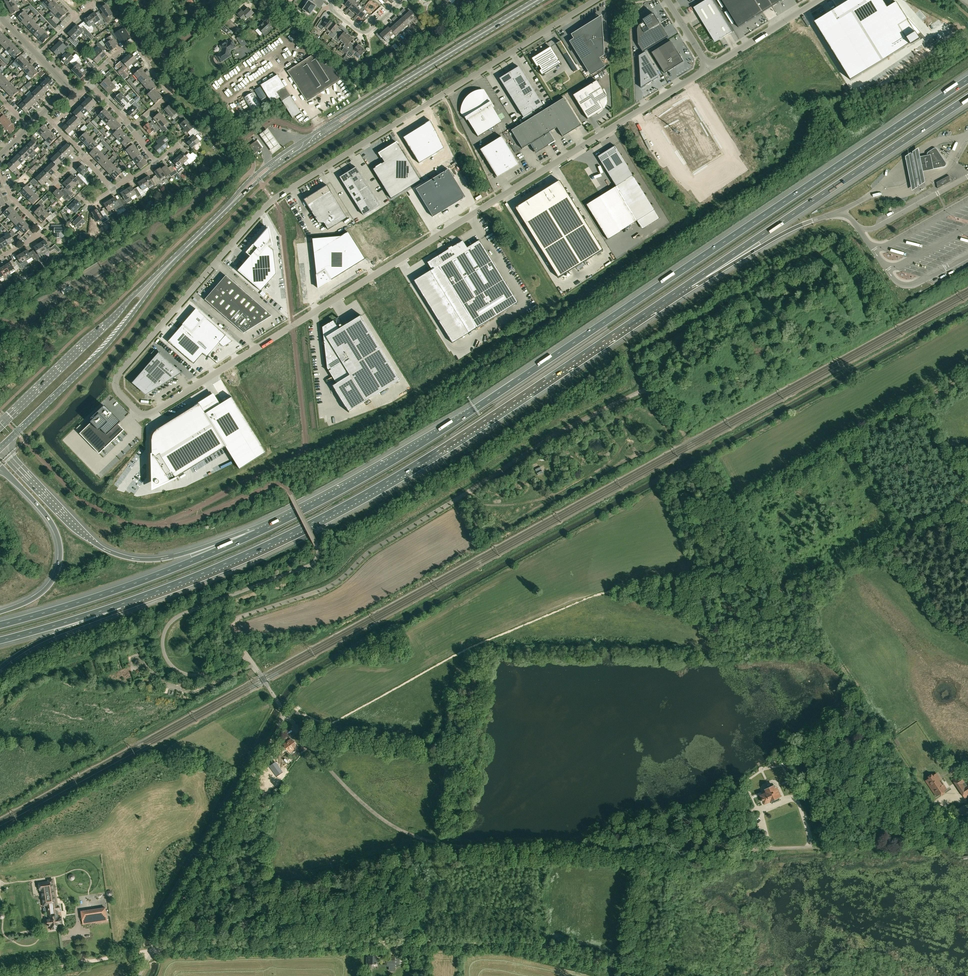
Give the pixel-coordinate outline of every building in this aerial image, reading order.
[(17,5),(14,0),(6,4),(9,9),(17,5)] [(303,9),(306,11),(305,12),(309,15),(309,14),(310,14),(316,6),(311,3),(313,0),(314,1),(314,0),(310,0),(309,1),(303,9)] [(355,1),(353,0),(349,0),(345,5),(348,7),(347,10),(348,11),(350,9),(349,8),(355,1)] [(694,8),(708,32),(709,32),(715,42),(722,38),(732,32),(712,0),(706,0),(694,8)] [(781,2),(780,2),(783,0),(722,0),(739,28),(746,23),(746,24),(746,23),(747,23),(755,17),(755,18),(755,17),(756,17),(757,17),(756,17),(763,13),(763,12),(772,7),(773,7),(773,6),(779,3),(779,2),(780,2),(781,2)] [(815,22),(851,80),(910,44),(911,46),(920,40),(919,38),(915,31),(917,29),(914,25),(909,19),(908,20),(897,2),(888,8),(883,0),(852,0),(838,8),(833,11),(815,22)] [(51,11),(58,5),(54,1),(47,7),(51,11)] [(353,12),(359,5),(355,1),(349,8),(350,9),(353,12)] [(17,5),(9,9),(12,15),(14,13),(20,11),(17,5)] [(56,15),(62,9),(58,5),(51,11),(56,15)] [(102,17),(106,23),(110,20),(108,17),(112,14),(106,5),(100,9),(103,13),(100,14),(102,16),(102,17)] [(358,15),(363,8),(362,7),(359,5),(353,12),(357,14),(358,15)] [(249,18),(248,18),(253,13),(249,8),(244,12),(240,9),(236,13),(241,19),(242,18),(245,22),(249,18)] [(355,17),(357,18),(358,16),(362,19),(368,12),(363,8),(358,15),(357,14),(355,17)] [(406,15),(412,21),(416,17),(410,11),(410,10),(409,8),(407,9),(409,12),(406,15)] [(24,20),(28,16),(22,9),(20,11),(14,13),(18,17),(17,17),(22,22),(24,20)] [(66,14),(62,9),(56,15),(62,22),(67,17),(65,15),(66,14)] [(106,23),(102,17),(99,19),(95,12),(90,16),(95,24),(98,22),(99,24),(101,22),(103,25),(106,23)] [(666,38),(668,36),(667,34),(664,30),(662,26),(661,24),(660,23),(661,22),(660,21),(659,21),(658,20),(659,19),(658,18),(657,19),(654,13),(645,19),(645,18),(643,20),(644,22),(641,23),(640,25),(638,27),(638,29),(637,31),(638,35),(638,44),(639,45),(643,51),(642,51),(643,52),(644,51),(645,51),(665,38),(666,38)] [(408,25),(412,21),(406,15),(403,17),(401,15),(399,17),(401,19),(402,18),(408,25)] [(26,26),(32,20),(28,16),(24,20),(22,22),(24,24),(26,26)] [(91,29),(93,28),(92,26),(95,24),(90,16),(88,17),(87,16),(84,18),(85,19),(84,19),(88,26),(85,28),(90,33),(92,31),(91,29)] [(602,32),(600,17),(584,27),(584,26),(570,34),(573,39),(569,41),(579,59),(590,76),(605,67),(599,58),(604,55),(602,32)] [(404,28),(408,25),(402,18),(401,19),(398,22),(404,28)] [(332,23),(327,19),(323,24),(320,21),(317,27),(322,31),(324,27),(327,30),(328,29),(332,23)] [(30,30),(36,24),(32,20),(26,26),(30,30)] [(268,30),(268,28),(270,26),(268,23),(267,24),(265,21),(263,23),(262,23),(260,25),(261,25),(258,28),(260,30),(259,31),(265,36),(270,31),(268,30)] [(333,39),(333,38),(337,34),(335,32),(338,27),(333,22),(332,23),(328,29),(331,31),(328,35),(333,39)] [(400,32),(404,28),(398,22),(394,25),(400,32)] [(394,25),(393,23),(391,24),(393,26),(390,29),(394,34),(395,36),(400,32),(394,25)] [(34,35),(41,28),(36,24),(30,30),(34,35)] [(77,25),(76,24),(73,27),(74,28),(72,29),(79,36),(81,34),(85,37),(90,33),(85,28),(82,30),(77,25)] [(230,30),(224,25),(221,29),(227,34),(230,30)] [(45,33),(43,31),(44,29),(42,27),(41,29),(41,28),(34,35),(39,39),(45,33)] [(390,29),(388,27),(385,30),(383,28),(381,29),(383,32),(384,31),(390,37),(394,34),(390,29)] [(127,33),(124,28),(115,34),(122,44),(128,40),(124,34),(127,33)] [(77,38),(79,36),(72,29),(68,34),(73,39),(71,42),(76,47),(78,44),(76,42),(78,40),(77,38)] [(343,42),(349,35),(344,31),(340,37),(337,34),(333,38),(338,42),(339,42),(340,41),(343,42)] [(386,41),(390,37),(384,31),(383,32),(380,35),(386,41)] [(45,33),(39,39),(43,43),(49,37),(45,33)] [(8,39),(4,35),(0,39),(0,43),(2,46),(8,39)] [(118,44),(115,40),(112,35),(106,38),(109,42),(106,44),(111,51),(116,47),(115,46),(118,44)] [(247,44),(241,35),(239,37),(239,36),(236,38),(242,47),(247,44)] [(348,51),(351,48),(352,46),(349,44),(353,39),(349,35),(343,42),(345,44),(343,47),(348,51)] [(6,50),(13,44),(8,39),(2,46),(6,50)] [(221,52),(219,54),(216,56),(220,63),(223,61),(231,55),(230,53),(230,50),(236,47),(231,40),(228,42),(227,41),(220,46),(222,48),(222,49),(222,51),(222,52),(221,52)] [(61,51),(64,53),(70,47),(66,43),(64,45),(60,41),(52,49),(57,55),(61,51)] [(684,62),(671,41),(652,53),(665,73),(684,62)] [(95,52),(102,59),(106,55),(101,49),(104,47),(99,42),(96,44),(100,48),(95,52)] [(11,54),(17,48),(13,44),(6,50),(11,54)] [(351,48),(348,51),(347,53),(351,57),(354,54),(359,58),(365,51),(358,45),(353,50),(351,48)] [(533,61),(535,65),(537,67),(539,66),(541,69),(539,71),(542,75),(560,64),(561,64),(555,54),(550,47),(544,51),(543,50),(542,50),(543,51),(535,56),(531,58),(533,61)] [(17,48),(11,54),(15,59),(21,52),(17,48)] [(97,64),(102,59),(95,52),(91,57),(87,53),(84,56),(89,61),(92,58),(97,64)] [(317,52),(287,71),(306,101),(315,95),(316,92),(319,93),(320,89),(323,90),(340,79),(329,62),(325,65),(317,52)] [(646,52),(639,56),(641,81),(641,82),(641,88),(646,85),(648,84),(648,85),(649,84),(648,84),(650,83),(651,83),(650,83),(652,82),(661,76),(646,52)] [(74,62),(79,58),(79,57),(76,54),(73,57),(69,53),(67,55),(65,53),(62,56),(64,58),(62,60),(61,61),(64,64),(65,63),(67,65),(72,60),(74,62)] [(138,62),(137,60),(131,53),(126,57),(132,64),(134,66),(138,62)] [(25,60),(24,58),(21,55),(15,61),(19,66),(25,60)] [(128,68),(132,64),(126,57),(122,61),(128,68)] [(82,64),(80,62),(82,60),(79,58),(74,62),(74,63),(76,65),(72,70),(76,74),(83,68),(81,66),(82,64)] [(23,70),(30,64),(25,60),(19,66),(23,70)] [(124,71),(128,68),(122,61),(121,61),(116,65),(116,66),(118,70),(117,71),(124,80),(129,76),(124,71)] [(27,74),(34,68),(30,64),(23,70),(24,71),(27,74)] [(519,66),(499,78),(503,84),(523,117),(542,105),(522,72),(519,66)] [(34,68),(27,74),(32,79),(38,73),(34,68)] [(86,69),(85,70),(83,68),(76,74),(81,79),(84,75),(85,76),(89,72),(86,69)] [(138,79),(145,73),(141,68),(140,69),(138,71),(136,72),(134,74),(138,79)] [(105,89),(112,82),(107,78),(111,74),(108,72),(103,77),(106,79),(100,85),(105,89)] [(142,83),(149,78),(145,73),(138,79),(142,83)] [(301,112),(285,87),(277,74),(260,85),(271,103),(280,98),(286,107),(292,118),(301,112)] [(45,81),(51,87),(56,83),(49,76),(45,81)] [(146,88),(153,82),(149,78),(142,83),(146,88)] [(10,83),(6,79),(0,84),(0,85),(4,89),(10,83)] [(605,107),(606,106),(606,105),(606,104),(606,103),(607,103),(607,102),(607,101),(607,100),(607,99),(607,98),(607,97),(607,96),(607,95),(606,95),(606,94),(606,93),(605,92),(605,91),(604,90),(604,89),(602,90),(596,80),(573,95),(587,119),(591,117),(596,113),(597,115),(598,115),(599,114),(600,113),(601,112),(602,111),(603,110),(604,109),(605,108),(605,107)] [(47,91),(51,87),(45,81),(41,85),(47,91)] [(116,83),(114,85),(112,82),(105,89),(109,94),(115,88),(117,91),(121,87),(122,86),(120,83),(118,85),(116,83)] [(154,89),(157,87),(153,82),(146,88),(150,92),(154,89)] [(8,93),(14,87),(10,83),(4,89),(8,93)] [(43,95),(47,91),(41,85),(36,89),(43,95)] [(261,99),(267,96),(261,86),(255,90),(261,99)] [(14,87),(8,93),(12,98),(19,92),(14,87)] [(119,103),(125,97),(123,95),(125,93),(123,91),(124,90),(121,87),(117,91),(116,92),(119,94),(114,99),(119,103)] [(38,100),(43,95),(36,89),(32,93),(38,100)] [(158,93),(154,89),(150,92),(147,94),(152,99),(158,93)] [(490,102),(483,90),(482,90),(481,90),(479,90),(478,90),(477,91),(475,91),(474,91),(473,92),(472,93),(471,93),(469,94),(468,95),(467,96),(466,97),(466,98),(465,99),(464,100),(463,101),(463,102),(462,104),(462,105),(461,106),(461,107),(461,109),(461,110),(460,111),(465,117),(464,117),(466,121),(467,120),(478,137),(502,122),(491,105),(492,104),(490,102)] [(244,98),(251,111),(261,105),(253,92),(244,98)] [(34,104),(38,100),(32,93),(28,98),(34,104)] [(158,93),(152,99),(156,104),(162,98),(158,93)] [(86,101),(92,107),(97,103),(90,96),(86,101)] [(130,106),(135,101),(133,99),(132,99),(129,97),(128,99),(125,97),(119,103),(123,108),(128,103),(130,106)] [(30,108),(34,104),(28,98),(23,102),(30,108)] [(557,127),(562,137),(581,125),(564,98),(511,131),(522,149),(531,144),(534,149),(533,149),(534,151),(536,153),(538,152),(542,149),(548,146),(548,145),(554,141),(549,132),(557,127)] [(30,108),(23,102),(21,100),(17,104),(25,112),(30,108)] [(88,111),(92,107),(86,101),(82,105),(88,111)] [(135,101),(130,106),(133,109),(128,113),(133,118),(139,111),(136,108),(139,105),(135,101)] [(661,117),(660,118),(661,118),(667,127),(665,129),(667,128),(693,169),(692,170),(693,171),(694,170),(718,154),(718,155),(719,154),(719,153),(718,153),(693,112),(695,111),(694,110),(692,111),(691,109),(692,108),(688,101),(661,117)] [(83,115),(88,111),(82,105),(77,109),(83,115)] [(173,119),(178,115),(179,117),(182,115),(177,109),(175,111),(169,105),(164,109),(171,117),(173,119)] [(79,119),(83,115),(77,109),(73,113),(74,114),(75,115),(79,119)] [(103,119),(109,113),(105,109),(98,115),(103,119)] [(105,125),(107,124),(113,118),(109,113),(103,119),(101,121),(105,125)] [(157,126),(164,134),(168,130),(164,125),(167,122),(160,113),(154,118),(159,124),(157,126)] [(9,118),(7,117),(6,118),(4,115),(0,119),(0,124),(2,125),(9,118)] [(81,121),(79,119),(75,115),(71,119),(77,126),(81,121)] [(3,132),(6,130),(12,124),(9,121),(10,120),(9,118),(2,125),(4,128),(1,131),(3,132)] [(111,128),(117,122),(113,118),(107,124),(111,128)] [(73,130),(77,126),(71,119),(67,124),(73,130)] [(194,124),(192,126),(186,119),(180,124),(184,129),(183,130),(184,132),(186,131),(190,136),(193,133),(198,129),(194,124)] [(119,128),(120,128),(122,126),(117,122),(111,128),(115,132),(119,128)] [(411,134),(404,139),(420,165),(433,156),(444,149),(431,122),(424,127),(423,125),(417,129),(411,133),(411,134)] [(155,133),(159,129),(154,124),(152,127),(149,123),(144,127),(150,134),(153,131),(155,133)] [(12,124),(6,130),(9,132),(6,135),(7,137),(15,129),(13,127),(14,126),(12,124)] [(68,134),(73,130),(67,124),(62,128),(68,134)] [(41,137),(42,135),(48,129),(44,125),(36,132),(41,137)] [(124,133),(120,128),(119,128),(115,132),(113,134),(117,139),(124,133)] [(282,147),(267,128),(258,135),(272,154),(282,147)] [(46,140),(52,134),(48,129),(42,135),(46,140)] [(198,129),(193,133),(195,136),(187,143),(192,148),(200,141),(197,138),(200,136),(198,134),(201,132),(198,129)] [(84,143),(90,137),(86,132),(79,138),(84,143)] [(121,143),(128,137),(124,133),(117,139),(121,143)] [(52,134),(46,140),(50,144),(57,138),(52,134)] [(156,142),(158,145),(155,148),(159,153),(167,147),(165,144),(169,141),(164,135),(156,142)] [(518,164),(501,136),(480,150),(497,177),(517,164),(517,165),(518,164)] [(88,147),(94,141),(90,137),(84,143),(88,147)] [(128,137),(121,143),(126,147),(132,141),(128,137)] [(28,145),(34,151),(38,147),(32,140),(28,145)] [(249,145),(255,153),(262,148),(257,140),(249,145)] [(96,147),(98,145),(94,141),(88,147),(87,148),(89,150),(89,151),(91,152),(92,151),(96,147)] [(384,162),(373,169),(391,198),(420,180),(397,142),(379,153),(384,162)] [(64,147),(70,153),(74,149),(68,143),(64,147)] [(130,155),(137,149),(133,144),(126,150),(130,155)] [(30,155),(34,151),(28,145),(23,149),(24,149),(30,155)] [(587,204),(586,205),(608,239),(637,221),(655,210),(633,175),(615,145),(597,156),(616,186),(601,195),(587,204)] [(66,157),(70,153),(64,147),(59,151),(66,157)] [(100,152),(96,147),(92,151),(91,152),(90,153),(94,158),(100,152)] [(934,148),(928,152),(928,153),(927,153),(927,154),(927,156),(922,157),(924,171),(944,167),(945,166),(946,165),(946,164),(946,163),(946,162),(937,149),(936,148),(935,148),(934,148)] [(30,155),(24,149),(23,149),(19,153),(24,158),(25,159),(30,155)] [(133,159),(140,154),(137,149),(130,155),(133,159)] [(922,157),(920,157),(918,149),(905,157),(912,191),(925,183),(922,171),(924,171),(922,157)] [(61,162),(66,157),(59,151),(55,155),(61,162)] [(98,162),(104,156),(100,152),(94,158),(98,162)] [(178,157),(183,163),(186,161),(189,164),(195,160),(190,154),(187,157),(183,152),(178,157)] [(25,159),(24,158),(19,153),(15,157),(21,164),(25,159)] [(137,164),(144,159),(140,154),(133,159),(137,164)] [(57,166),(61,162),(55,155),(51,160),(53,162),(57,166)] [(102,166),(109,160),(104,156),(98,162),(102,166)] [(17,168),(21,164),(15,157),(11,161),(17,168)] [(181,166),(183,163),(178,157),(173,161),(177,166),(174,168),(178,173),(179,174),(184,169),(181,166)] [(144,159),(137,164),(141,169),(148,164),(144,159)] [(107,171),(113,164),(109,160),(102,166),(107,171)] [(12,172),(17,168),(11,161),(6,166),(12,172)] [(59,168),(57,166),(53,162),(49,166),(55,172),(59,168)] [(112,174),(117,169),(113,164),(107,171),(110,174),(111,175),(112,174)] [(87,176),(89,174),(90,173),(87,169),(83,165),(77,170),(80,173),(78,176),(79,177),(80,178),(83,176),(85,173),(87,176)] [(50,176),(55,172),(49,166),(44,170),(48,174),(50,176)] [(178,173),(174,168),(172,166),(168,169),(166,166),(161,169),(166,177),(169,174),(171,177),(178,173)] [(356,167),(340,177),(363,215),(380,205),(356,167)] [(161,169),(160,168),(155,172),(157,175),(154,178),(155,179),(158,185),(167,178),(166,177),(161,169)] [(111,175),(115,179),(121,173),(117,169),(112,174),(111,175)] [(448,169),(415,189),(433,217),(462,199),(465,197),(463,194),(448,169)] [(50,176),(48,174),(44,170),(40,174),(46,181),(50,176)] [(42,185),(46,181),(40,174),(36,179),(42,185)] [(80,178),(79,177),(77,180),(72,175),(68,179),(74,186),(79,182),(82,185),(84,182),(80,178)] [(949,175),(936,182),(937,186),(938,188),(949,183),(950,181),(950,180),(949,175)] [(158,185),(155,179),(151,181),(148,176),(143,179),(148,187),(150,190),(158,185)] [(70,190),(74,186),(68,179),(63,184),(68,189),(66,192),(70,197),(73,194),(70,190)] [(145,189),(148,187),(143,179),(138,183),(141,187),(138,189),(141,195),(145,193),(144,192),(146,191),(145,189)] [(559,180),(515,208),(558,278),(603,250),(559,180)] [(25,196),(31,190),(27,185),(20,191),(25,196)] [(327,185),(303,199),(318,223),(324,223),(328,230),(347,218),(327,185)] [(141,195),(138,189),(134,191),(131,186),(126,190),(131,197),(136,194),(138,197),(141,195)] [(70,197),(66,192),(65,191),(62,193),(58,189),(53,193),(60,199),(62,197),(65,200),(67,198),(68,200),(71,197),(70,197)] [(29,200),(35,194),(31,190),(25,196),(29,200)] [(132,200),(131,197),(126,190),(121,193),(124,198),(121,200),(124,206),(127,204),(125,201),(129,198),(131,201),(132,200)] [(35,194),(29,200),(33,204),(40,198),(35,194)] [(45,206),(42,203),(50,196),(47,194),(35,205),(38,209),(34,213),(39,217),(46,210),(43,208),(45,206)] [(124,206),(121,200),(117,202),(115,197),(109,200),(114,208),(119,205),(121,208),(124,206)] [(69,203),(64,208),(66,210),(69,208),(74,212),(81,205),(77,200),(71,205),(69,203)] [(110,210),(114,208),(109,200),(107,202),(107,200),(103,202),(107,208),(104,210),(105,213),(107,217),(112,213),(110,210)] [(8,217),(14,211),(10,206),(4,212),(8,217)] [(107,217),(105,213),(102,215),(98,209),(92,212),(94,216),(93,216),(97,221),(100,219),(103,223),(109,219),(107,217)] [(55,211),(54,213),(53,214),(50,211),(48,213),(46,210),(39,217),(43,222),(49,216),(50,217),(49,218),(51,220),(58,214),(55,211)] [(12,221),(19,215),(14,211),(8,217),(12,221)] [(16,225),(23,219),(19,215),(12,221),(16,225)] [(80,216),(73,223),(78,228),(85,221),(80,216)] [(27,224),(24,221),(23,219),(16,225),(21,230),(27,224)] [(21,230),(24,233),(25,234),(31,228),(27,224),(21,230)] [(57,228),(51,228),(51,231),(54,231),(54,238),(59,238),(59,239),(60,239),(61,239),(61,238),(62,238),(63,237),(64,237),(64,236),(65,236),(65,235),(65,234),(65,233),(65,228),(61,228),(61,225),(57,225),(57,228)] [(250,256),(237,271),(261,291),(276,274),(273,250),(268,246),(272,245),(268,228),(263,234),(246,253),(250,256)] [(83,234),(80,234),(79,241),(84,242),(87,240),(88,232),(83,232),(83,234)] [(341,236),(312,239),(315,268),(316,268),(316,275),(317,279),(317,278),(318,288),(327,282),(328,282),(329,282),(328,281),(330,280),(330,281),(331,280),(365,259),(348,232),(341,236)] [(4,237),(9,244),(14,241),(12,238),(10,234),(10,233),(4,237)] [(9,244),(4,237),(0,239),(0,241),(4,247),(9,244)] [(53,247),(52,247),(50,248),(45,240),(40,244),(45,252),(48,250),(50,252),(55,249),(58,253),(61,250),(55,244),(53,247)] [(431,269),(413,281),(452,343),(477,328),(518,302),(479,240),(467,247),(462,240),(452,247),(451,246),(451,247),(449,249),(449,248),(448,248),(448,249),(438,256),(427,262),(431,269)] [(41,254),(45,252),(40,244),(34,247),(37,252),(34,254),(38,260),(39,260),(43,257),(41,254)] [(38,260),(34,254),(33,252),(30,254),(27,250),(22,253),(24,256),(27,261),(32,257),(35,262),(38,260)] [(27,261),(24,256),(22,253),(17,256),(19,261),(16,263),(20,269),(23,267),(25,266),(23,263),(27,261)] [(5,264),(10,273),(15,270),(14,267),(16,266),(12,259),(10,261),(10,262),(7,264),(7,263),(5,264)] [(7,275),(10,273),(5,264),(3,266),(3,267),(0,269),(7,279),(9,278),(7,275)] [(246,293),(226,275),(225,276),(226,276),(206,300),(205,299),(205,300),(225,317),(246,293)] [(246,293),(225,317),(243,333),(272,316),(267,311),(250,297),(246,293)] [(196,309),(168,342),(194,364),(203,354),(207,357),(219,343),(224,347),(225,346),(224,346),(226,343),(228,344),(233,341),(198,311),(198,310),(196,309)] [(323,327),(323,328),(324,341),(324,342),(325,342),(325,344),(324,344),(324,345),(325,345),(326,357),(329,362),(333,368),(342,363),(349,375),(344,378),(344,379),(338,383),(338,382),(332,386),(349,412),(349,411),(400,380),(361,316),(361,315),(354,319),(355,319),(349,323),(348,323),(339,329),(334,320),(339,317),(329,323),(323,327)] [(147,394),(182,372),(181,372),(159,353),(160,353),(159,352),(133,382),(146,393),(147,394)] [(152,439),(151,439),(152,456),(152,482),(153,489),(159,486),(173,479),(225,447),(235,462),(239,469),(266,452),(264,449),(232,397),(220,404),(213,393),(194,405),(195,406),(165,424),(156,430),(156,431),(155,431),(155,432),(154,433),(153,434),(153,435),(153,436),(152,436),(152,437),(152,438),(152,439)] [(101,409),(91,418),(93,421),(80,433),(99,454),(124,430),(118,424),(121,422),(109,409),(108,410),(105,406),(101,409)] [(285,731),(280,739),(282,741),(286,738),(289,733),(285,731)] [(290,752),(297,747),(295,745),(296,744),(293,740),(292,741),(290,739),(283,744),(285,746),(284,746),(287,750),(288,750),(290,752)] [(276,765),(274,762),(269,766),(276,777),(283,772),(277,764),(276,765)] [(926,781),(936,795),(947,788),(937,774),(926,781)] [(953,779),(965,798),(967,796),(967,782),(966,784),(960,774),(953,779)] [(768,791),(762,794),(765,802),(779,795),(774,785),(766,789),(768,791)] [(928,824),(934,820),(927,811),(921,814),(928,824)] [(56,905),(53,879),(48,879),(49,881),(42,882),(46,905),(52,904),(52,905),(56,905)] [(83,924),(107,920),(105,907),(81,911),(83,924)] [(50,919),(47,920),(46,920),(45,921),(45,922),(45,923),(45,924),(46,925),(47,925),(48,925),(49,925),(49,926),(50,926),(50,925),(51,925),(51,928),(57,928),(57,924),(61,923),(60,918),(58,918),(57,913),(57,912),(49,913),(50,919)] [(371,963),(372,963),(377,964),(378,959),(376,959),(376,956),(368,955),(368,958),(367,958),(366,967),(371,967),(371,963)] [(387,955),(387,964),(387,966),(389,966),(389,969),(390,971),(394,971),(395,970),(395,966),(396,966),(396,964),(401,965),(401,957),(397,956),(395,956),(395,955),(387,955)]
